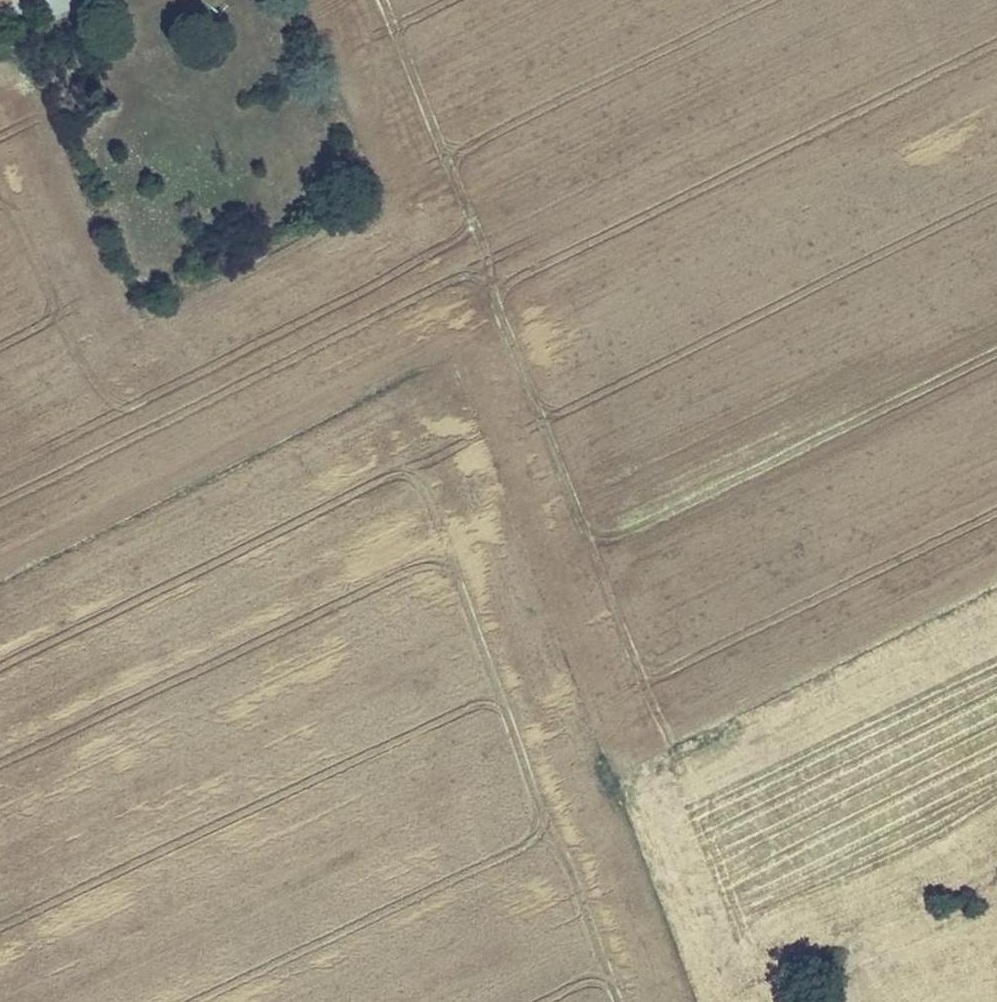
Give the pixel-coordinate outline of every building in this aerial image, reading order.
[(20,0),(0,0),(0,9),(20,0)]
